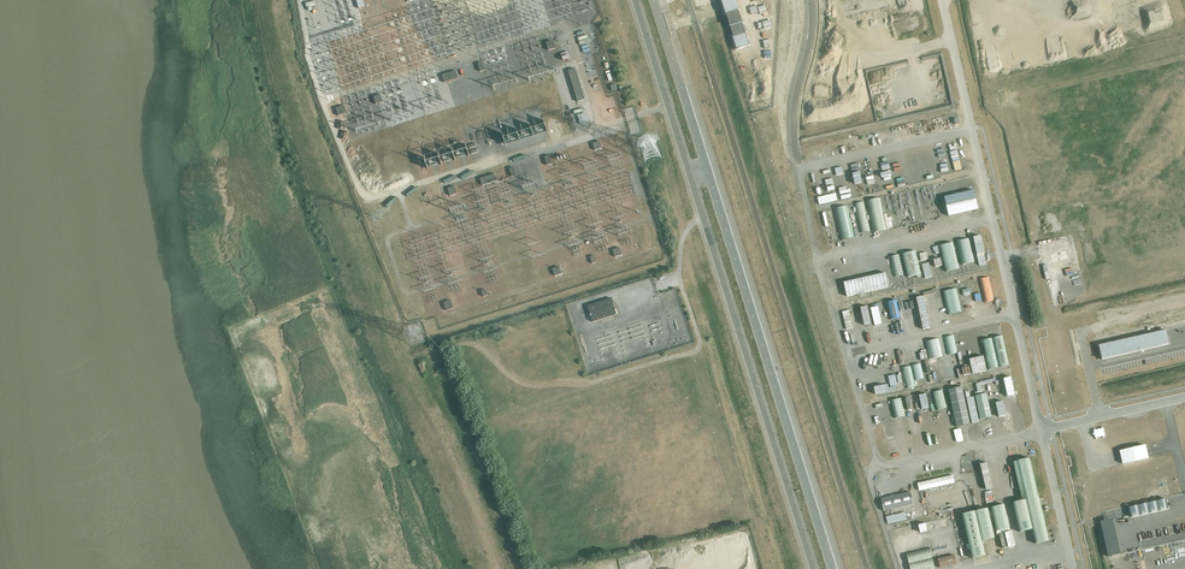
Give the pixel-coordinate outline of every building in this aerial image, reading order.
[(356,1),(358,8),(364,6),(362,0),(360,0),(356,1)] [(738,10),(726,14),(734,37),(746,34),(738,10)] [(552,41),(546,43),(548,50),(555,49),(552,41)] [(575,69),(568,71),(578,102),(585,100),(575,69)] [(458,78),(456,71),(442,75),(444,82),(458,78)] [(380,95),(373,97),(375,104),(382,102),(380,95)] [(335,109),(338,116),(346,113),(344,106),(335,109)] [(582,112),(575,114),(577,123),(584,121),(582,112)] [(602,148),(600,141),(593,143),(595,150),(602,148)] [(908,166),(915,164),(913,153),(905,155),(908,166)] [(920,164),(927,162),(925,154),(918,156),(920,164)] [(957,161),(951,162),(953,171),(959,169),(957,161)] [(929,164),(921,166),(923,177),(931,175),(929,164)] [(839,167),(832,168),(834,175),(841,174),(839,167)] [(915,167),(908,169),(911,178),(918,175),(915,167)] [(497,181),(495,174),(480,179),(482,186),(497,181)] [(852,184),(859,183),(858,174),(851,174),(852,184)] [(457,193),(454,186),(448,188),(450,196),(457,193)] [(944,197),(949,216),(978,209),(974,190),(944,197)] [(874,233),(887,230),(880,198),(867,201),(874,233)] [(870,231),(863,202),(848,205),(849,213),(856,212),(861,233),(870,231)] [(842,240),(855,237),(847,206),(834,209),(842,240)] [(981,236),(974,237),(979,265),(986,264),(981,236)] [(956,242),(962,265),(974,262),(969,239),(956,242)] [(940,248),(946,272),(959,269),(953,243),(940,246),(939,246),(940,248)] [(938,246),(931,248),(932,254),(939,253),(938,246)] [(622,255),(620,248),(613,250),(615,257),(622,255)] [(919,250),(925,279),(930,278),(930,277),(932,277),(926,249),(919,250)] [(902,254),(908,277),(913,276),(914,277),(916,277),(916,276),(917,276),(917,278),(921,277),(921,274),(915,251),(902,254)] [(899,255),(890,257),(895,277),(904,275),(899,255)] [(866,261),(868,271),(866,272),(866,273),(868,273),(869,276),(870,275),(870,274),(876,273),(873,259),(872,258),(866,259),(866,261)] [(880,259),(886,287),(893,286),(887,258),(880,259)] [(559,266),(553,269),(555,276),(561,274),(559,266)] [(855,295),(849,267),(842,268),(848,296),(855,295)] [(855,276),(859,294),(864,293),(864,294),(868,293),(868,292),(872,291),(869,276),(868,273),(866,273),(855,276)] [(989,277),(980,279),(985,303),(994,301),(989,277)] [(941,292),(946,316),(959,313),(954,289),(941,292)] [(915,298),(920,331),(927,330),(923,297),(915,298)] [(612,298),(588,306),(593,322),(618,314),(616,309),(615,310),(612,298)] [(444,302),(446,310),(453,308),(451,300),(444,302)] [(900,321),(895,300),(886,302),(891,323),(900,321)] [(903,309),(911,308),(911,301),(902,302),(903,309)] [(871,323),(867,306),(860,307),(864,325),(871,323)] [(845,311),(841,311),(845,329),(849,328),(845,311)] [(1165,333),(1097,346),(1100,362),(1151,352),(1151,354),(1164,352),(1163,348),(1167,347),(1165,333)] [(954,335),(945,338),(948,355),(957,353),(954,335)] [(1002,336),(993,338),(1000,367),(1009,365),(1002,336)] [(926,342),(930,360),(943,356),(939,339),(926,342)] [(992,339),(983,340),(989,370),(998,368),(992,339)] [(969,359),(973,373),(987,370),(983,356),(969,359)] [(422,364),(418,366),(421,373),(425,371),(426,374),(428,373),(424,364),(422,364)] [(921,364),(912,366),(915,380),(924,378),(921,364)] [(906,389),(915,387),(911,366),(902,368),(906,389)] [(1009,378),(1001,379),(1005,398),(1013,396),(1009,378)] [(896,386),(898,385),(896,379),(889,380),(890,383),(874,387),(875,394),(897,390),(896,386)] [(949,390),(957,427),(970,424),(962,387),(949,390)] [(947,408),(942,390),(933,392),(937,410),(947,408)] [(974,397),(967,398),(972,423),(979,421),(974,397)] [(891,401),(895,419),(906,416),(901,398),(891,401)] [(932,406),(931,399),(920,401),(922,408),(932,406)] [(1004,416),(1001,402),(994,404),(996,418),(1004,416)] [(1102,429),(1092,429),(1092,437),(1102,437),(1102,429)] [(1144,447),(1117,452),(1120,465),(1146,460),(1144,447)] [(1036,544),(1049,541),(1030,458),(1014,462),(1022,500),(1013,503),(1020,532),(1033,529),(1036,544)] [(982,483),(989,481),(986,467),(979,468),(982,483)] [(917,483),(919,491),(955,483),(953,475),(917,483)] [(884,511),(913,505),(911,492),(882,499),(884,511)] [(1129,517),(1164,513),(1162,501),(1158,501),(1158,502),(1152,503),(1151,500),(1147,501),(1147,504),(1133,506),(1133,504),(1128,505),(1129,517)] [(999,535),(1003,548),(1015,546),(1012,532),(1010,532),(1009,528),(1010,528),(1004,505),(991,508),(998,535),(999,535)] [(970,549),(972,558),(985,555),(982,541),(995,538),(988,508),(962,514),(969,544),(967,545),(968,550),(970,549)] [(906,519),(904,512),(886,517),(888,524),(906,519)] [(946,519),(939,521),(941,528),(947,526),(946,519)] [(1110,520),(1098,523),(1106,558),(1118,555),(1110,520)] [(918,533),(925,532),(923,524),(916,526),(918,533)] [(906,553),(910,568),(935,568),(930,547),(906,553)] [(954,555),(954,554),(951,554),(952,556),(938,559),(940,568),(957,564),(955,555),(954,555)]
